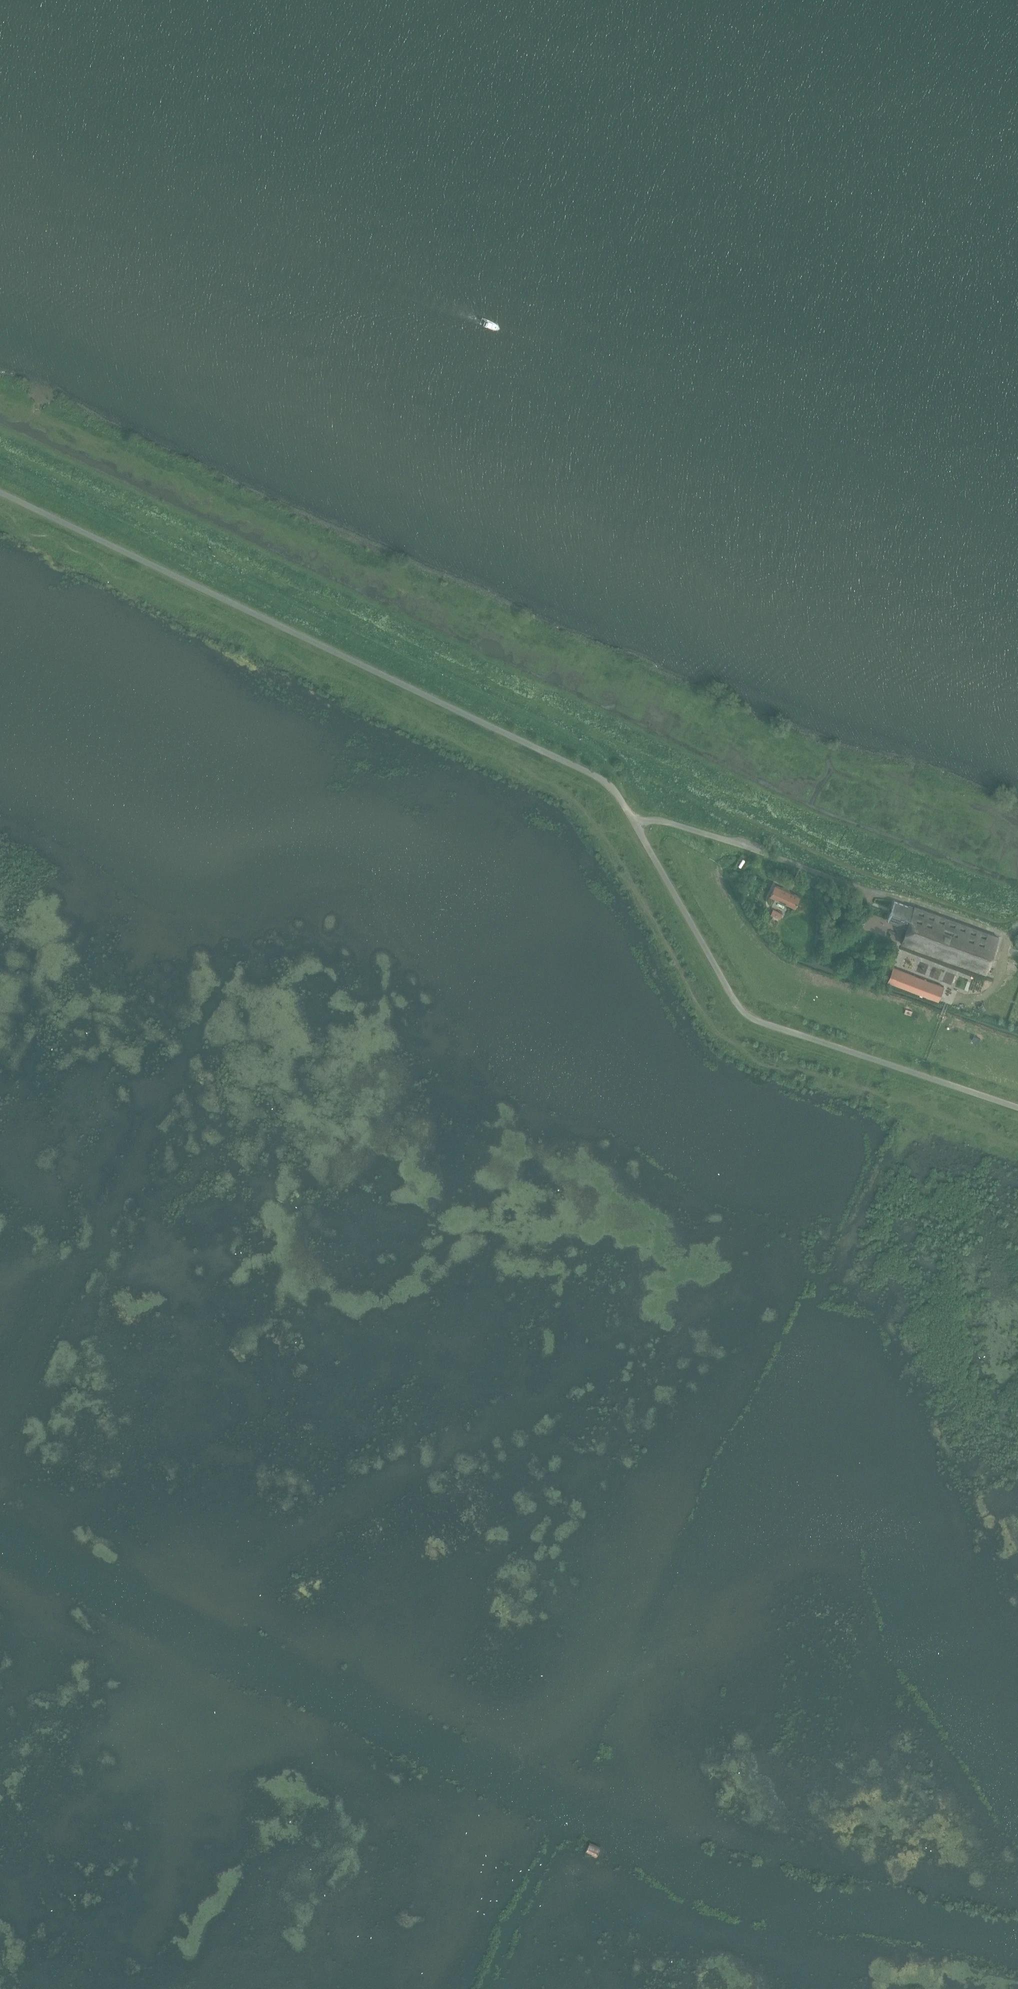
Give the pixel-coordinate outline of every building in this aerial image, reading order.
[(800,896),(775,884),(770,895),(795,907),(800,896)] [(849,897),(835,893),(833,901),(847,905),(849,897)] [(985,973),(998,937),(909,905),(908,906),(895,901),(888,920),(907,927),(901,943),(985,973)] [(843,917),(845,909),(831,906),(829,913),(843,917)] [(887,981),(938,1001),(944,986),(892,967),(887,981)] [(981,1038),(974,1035),(972,1041),(978,1043),(981,1038)] [(601,1848),(590,1843),(586,1852),(592,1854),(592,1856),(596,1858),(601,1848)]
